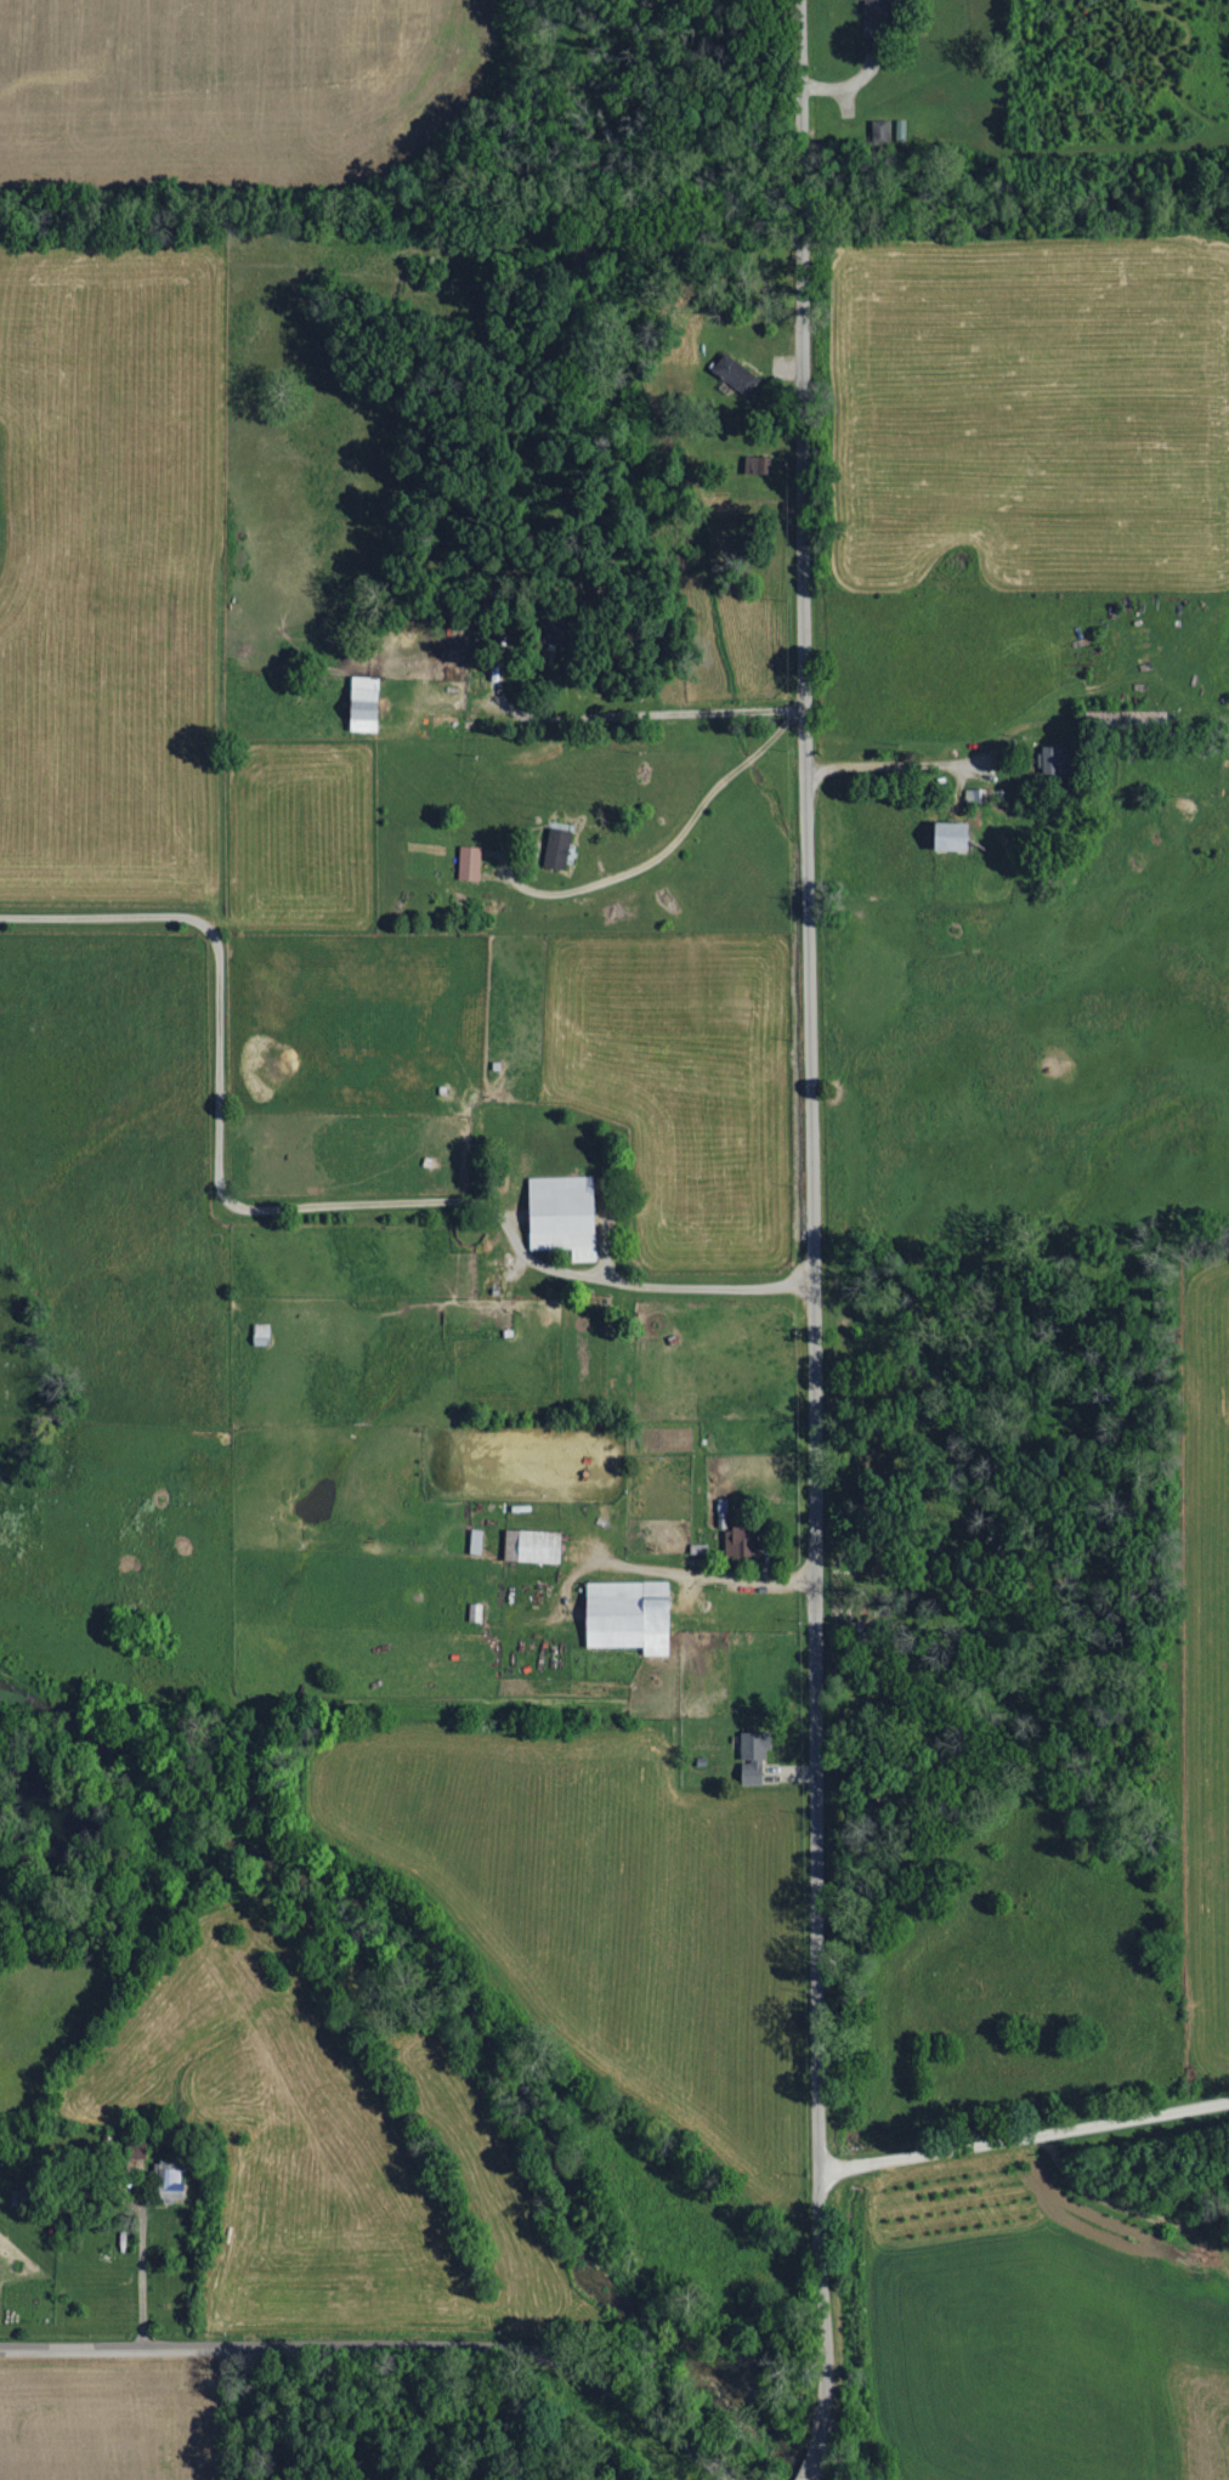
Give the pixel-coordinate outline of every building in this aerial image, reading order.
[(870,40),(887,33),(879,13),(862,20),(870,40)] [(713,372),(749,397),(762,378),(726,353),(713,372)] [(746,474),(771,475),(772,457),(747,457),(746,474)] [(381,678),(353,678),(353,733),(380,734),(381,678)] [(1087,712),(1087,726),(1115,726),(1115,723),(1128,723),(1128,729),(1167,729),(1167,713),(1087,712)] [(1043,774),(1067,775),(1068,748),(1044,747),(1043,774)] [(989,790),(966,790),(966,805),(989,805),(989,790)] [(972,853),(972,824),(938,823),(938,853),(972,853)] [(575,832),(551,828),(544,867),(567,872),(575,832)] [(459,880),(480,881),(482,848),(460,847),(459,880)] [(532,1250),(572,1249),(573,1262),(597,1261),(595,1176),(530,1178),(532,1250)] [(718,1528),(727,1529),(729,1500),(719,1499),(718,1528)] [(725,1527),(726,1556),(760,1555),(759,1526),(725,1527)] [(483,1554),(484,1530),(472,1529),(471,1554),(483,1554)] [(563,1531),(507,1530),(506,1561),(562,1563),(563,1531)] [(588,1647),(644,1647),(644,1656),(671,1656),(670,1582),(588,1582),(588,1647)] [(470,1622),(482,1622),(483,1604),(471,1604),(470,1622)] [(765,1785),(765,1750),(773,1749),(772,1732),(742,1733),(743,1786),(765,1785)] [(186,2201),(184,2161),(159,2162),(160,2202),(186,2201)]
